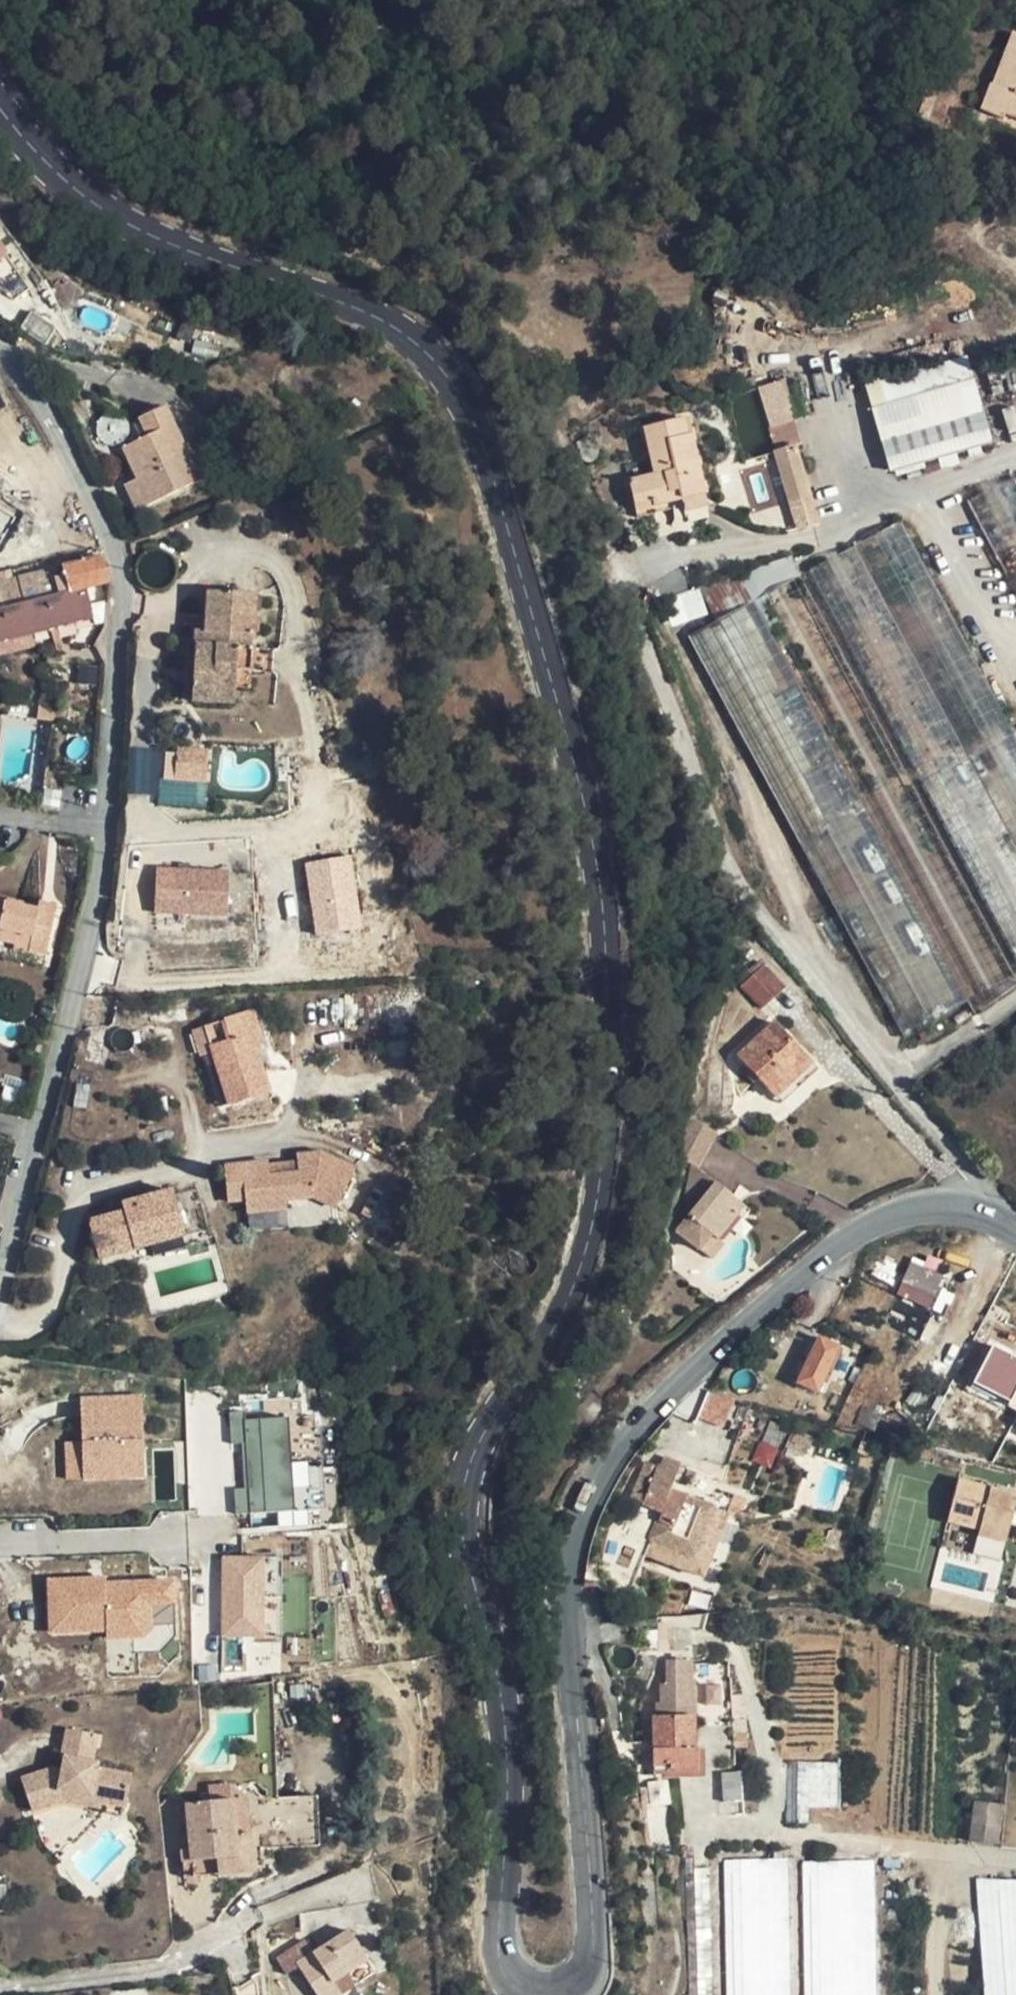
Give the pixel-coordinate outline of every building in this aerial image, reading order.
[(1011,34),(993,85),(989,84),(980,109),(1004,117),(1006,113),(1015,117),(1015,36),(1011,34)] [(937,136),(949,97),(925,90),(913,128),(937,136)] [(3,296),(7,296),(24,286),(0,248),(0,291),(3,296)] [(24,307),(12,324),(36,341),(37,342),(47,327),(46,323),(24,307)] [(871,384),(877,406),(976,380),(970,358),(871,384)] [(736,384),(738,391),(740,394),(754,390),(759,389),(756,378),(736,384)] [(786,388),(796,420),(805,417),(797,388),(793,378),(784,381),(786,388)] [(976,380),(877,406),(895,472),(994,445),(976,380)] [(759,390),(771,428),(796,420),(786,388),(784,381),(759,389),(759,390)] [(137,511),(194,484),(178,452),(185,449),(165,407),(139,419),(147,437),(122,449),(137,480),(124,486),(137,511)] [(690,436),(689,436),(684,419),(644,428),(654,475),(630,482),(635,506),(652,502),(654,504),(669,501),(679,499),(703,493),(690,436)] [(796,420),(771,428),(777,450),(795,446),(803,444),(796,420)] [(777,450),(776,451),(799,529),(821,521),(795,446),(777,450)] [(178,452),(194,484),(204,479),(188,447),(185,449),(178,452)] [(996,557),(1015,546),(1015,538),(1015,535),(991,491),(983,478),(961,490),(986,539),(996,557)] [(991,491),(1015,535),(1015,538),(1015,484),(1013,480),(991,491)] [(703,493),(679,499),(682,512),(706,506),(703,493)] [(654,504),(636,508),(638,518),(672,511),(669,501),(654,504)] [(16,517),(0,509),(0,543),(16,517)] [(999,708),(899,522),(809,571),(1015,957),(1015,740),(999,708)] [(144,546),(146,554),(149,551),(154,550),(158,550),(156,543),(144,546)] [(798,574),(790,556),(739,574),(754,601),(753,603),(706,628),(922,1027),(965,997),(975,1014),(1015,984),(1015,977),(844,658),(811,598),(798,574)] [(93,612),(87,587),(109,581),(102,557),(62,566),(64,575),(69,592),(59,594),(0,609),(0,634),(93,612)] [(55,577),(52,569),(0,582),(0,609),(59,594),(55,577)] [(64,575),(55,577),(59,594),(69,592),(64,575)] [(678,595),(685,619),(709,613),(702,588),(678,595)] [(251,673),(253,648),(249,648),(250,636),(253,636),(256,594),(208,592),(207,616),(197,616),(192,701),(234,704),(235,689),(236,671),(251,673)] [(0,634),(0,643),(94,619),(93,612),(0,634)] [(253,648),(251,673),(273,674),(274,649),(253,648)] [(236,671),(235,689),(250,690),(251,673),(236,671)] [(37,719),(59,722),(61,704),(39,701),(37,719)] [(209,752),(181,749),(179,775),(208,778),(209,752)] [(361,929),(350,856),(305,864),(316,935),(361,929)] [(226,917),(227,872),(156,867),(154,913),(226,917)] [(38,908),(55,912),(56,904),(39,900),(38,908)] [(17,934),(32,937),(29,952),(46,956),(55,912),(38,908),(0,901),(0,930),(17,934)] [(15,945),(17,934),(0,930),(0,942),(15,945)] [(32,937),(17,934),(15,945),(14,948),(29,952),(32,937)] [(742,986),(763,1009),(785,988),(765,966),(742,986)] [(256,1033),(249,1011),(200,1028),(227,1106),(267,1091),(248,1035),(256,1033)] [(738,1055),(772,1093),(809,1059),(775,1022),(738,1055)] [(35,1041),(32,1050),(40,1053),(43,1044),(35,1041)] [(809,1059),(772,1093),(781,1103),(819,1070),(809,1059)] [(26,1085),(15,1081),(10,1097),(22,1101),(26,1085)] [(22,1101),(10,1097),(8,1105),(20,1108),(22,1101)] [(269,1164),(226,1167),(228,1202),(246,1201),(247,1213),(287,1210),(286,1201),(313,1200),(337,1211),(356,1172),(322,1156),(298,1158),(299,1165),(269,1168),(269,1164)] [(678,1231),(699,1248),(710,1233),(718,1239),(739,1212),(726,1202),(732,1194),(700,1169),(693,1163),(686,1198),(696,1207),(678,1231)] [(89,1222),(99,1259),(184,1235),(172,1191),(122,1203),(124,1212),(89,1222)] [(745,1204),(732,1194),(726,1202),(739,1212),(745,1204)] [(710,1233),(699,1248),(712,1259),(724,1244),(718,1239),(710,1233)] [(912,1262),(896,1295),(929,1309),(944,1276),(912,1262)] [(817,1392),(839,1347),(819,1337),(797,1383),(817,1392)] [(995,1344),(974,1384),(1015,1407),(1015,1355),(995,1344)] [(711,1390),(703,1415),(728,1422),(735,1398),(711,1390)] [(83,1439),(66,1440),(67,1479),(148,1477),(146,1393),(82,1395),(83,1439)] [(865,1410),(861,1421),(875,1427),(879,1416),(865,1410)] [(232,1415),(240,1513),(305,1508),(304,1484),(324,1483),(322,1459),(295,1461),(291,1411),(232,1415)] [(658,1466),(642,1504),(662,1512),(645,1554),(703,1577),(729,1513),(670,1490),(680,1464),(662,1456),(658,1466)] [(642,1504),(658,1466),(645,1462),(630,1499),(642,1504)] [(978,1535),(1005,1542),(1015,1499),(1015,1494),(958,1480),(948,1522),(950,1523),(979,1530),(978,1535)] [(979,1530),(950,1523),(949,1528),(978,1535),(979,1530)] [(225,1637),(270,1636),(267,1553),(222,1554),(225,1637)] [(48,1576),(50,1634),(109,1632),(110,1668),(135,1667),(135,1649),(178,1647),(176,1577),(106,1579),(106,1574),(48,1576)] [(691,1661),(668,1661),(669,1684),(663,1684),(663,1703),(659,1703),(658,1717),(653,1717),(654,1766),(669,1766),(669,1771),(697,1770),(697,1749),(695,1749),(694,1717),(694,1680),(692,1680),(691,1661)] [(62,1759),(65,1759),(71,1760),(69,1772),(62,1771),(52,1769),(21,1779),(32,1811),(63,1800),(64,1794),(102,1802),(126,1807),(132,1776),(96,1769),(97,1762),(92,1760),(97,1735),(68,1729),(62,1759)] [(62,1771),(69,1772),(71,1760),(65,1759),(62,1771)] [(843,1806),(843,1760),(797,1761),(797,1807),(843,1806)] [(724,1772),(728,1811),(747,1809),(743,1770),(724,1772)] [(101,1808),(102,1802),(64,1794),(63,1800),(101,1808)] [(260,1799),(262,1849),(319,1847),(317,1797),(260,1799)] [(193,1862),(236,1858),(234,1835),(231,1799),(187,1803),(191,1849),(182,1850),(183,1863),(193,1862)] [(1002,1843),(1008,1804),(977,1799),(971,1838),(1002,1843)] [(236,1858),(237,1872),(253,1871),(249,1834),(234,1835),(236,1858)] [(775,1860),(783,1859),(783,1850),(774,1850),(775,1860)] [(194,1877),(237,1872),(236,1858),(193,1862),(194,1877)] [(971,1877),(986,1979),(989,1994),(1015,1994),(1015,1880),(971,1877)] [(340,1993),(333,1981),(347,1972),(368,1959),(350,1931),(314,1954),(306,1941),(276,1959),(287,1975),(300,1966),(318,1994),(338,1994),(340,1993)] [(354,1984),(347,1972),(333,1981),(340,1993),(354,1984)]
